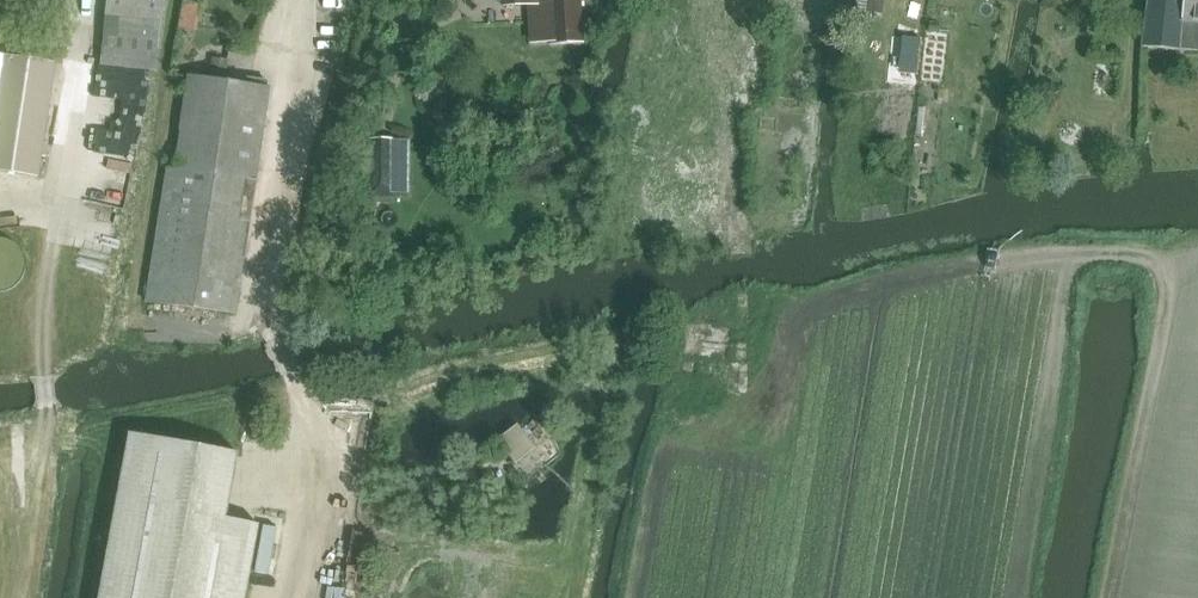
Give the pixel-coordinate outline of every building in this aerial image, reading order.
[(101,65),(158,71),(166,0),(108,0),(101,65)] [(194,1),(189,0),(177,0),(172,22),(188,25),(194,1)] [(582,0),(548,0),(551,45),(584,43),(582,0)] [(867,12),(880,13),(881,0),(869,0),(867,12)] [(1181,22),(1182,0),(1149,0),(1142,47),(1178,51),(1181,22)] [(1181,22),(1197,23),(1197,0),(1182,0),(1181,22)] [(46,157),(46,141),(43,140),(55,64),(0,55),(0,171),(38,177),(42,157),(46,157)] [(229,63),(212,61),(209,78),(226,80),(229,63)] [(192,76),(175,169),(168,168),(146,300),(236,314),(257,181),(255,181),(270,87),(267,87),(268,81),(251,78),(250,84),(209,78),(192,75),(192,76)] [(99,126),(95,150),(122,155),(126,131),(99,126)] [(303,147),(305,134),(286,131),(284,145),(303,147)] [(371,194),(411,194),(411,138),(371,138),(371,194)] [(536,447),(523,430),(502,446),(516,463),(536,447)] [(99,597),(244,597),(258,526),(225,519),(237,454),(129,434),(99,597)] [(268,573),(276,527),(264,525),(256,571),(268,573)]
